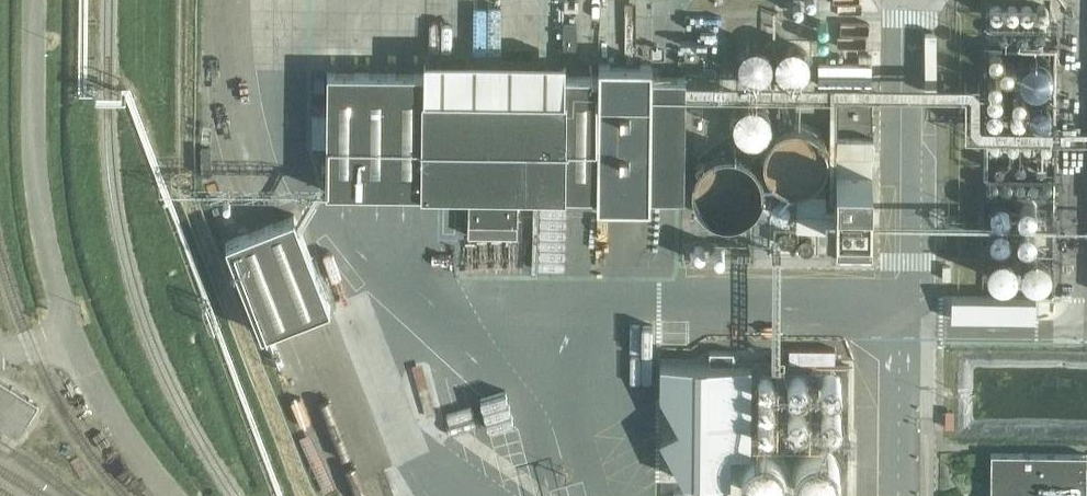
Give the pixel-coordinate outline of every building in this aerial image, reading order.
[(555,0),(532,0),(533,23),(556,22),(555,0)] [(447,20),(464,20),(464,7),(446,7),(447,20)] [(757,68),(758,63),(757,59),(756,55),(751,49),(747,46),(743,44),(737,43),(730,44),(727,46),(723,49),(718,55),(717,59),(716,63),(717,67),(718,72),(722,78),(729,83),(737,84),(745,83),(752,78),(756,72),(757,68)] [(803,68),(803,63),(803,59),(802,55),(797,49),(793,46),(789,44),(783,43),(776,44),(772,46),(768,49),(764,55),(762,59),(762,63),(762,67),(764,72),(768,78),(775,83),(783,84),(791,82),(798,78),(801,72),(803,68)] [(597,196),(599,76),(567,76),(567,62),(427,60),(426,74),(383,74),(326,73),(326,81),(326,113),(308,113),(308,142),(327,142),(326,192),(383,193),(423,193),(423,195),(469,196),(469,218),(469,237),(517,237),(517,219),(518,197),(568,197),(568,195),(597,196)] [(651,196),(653,77),(652,77),(599,76),(597,196),(651,196)] [(685,197),(686,78),(653,77),(651,196),(677,197),(683,197),(685,197)] [(822,163),(823,157),(823,152),(821,147),(819,143),(816,138),(808,132),(801,130),(796,129),(790,129),(786,130),(782,132),(776,136),(772,140),(769,146),(767,151),(767,157),(767,162),(768,167),(770,171),(774,176),(777,179),(782,182),(788,185),(793,185),(799,185),(804,184),(809,182),(814,178),(818,173),(821,168),(822,163)] [(845,140),(845,156),(882,157),(882,140),(845,140)] [(761,204),(761,198),(760,192),(759,185),(756,179),(751,173),(745,169),(741,167),(736,165),(728,164),(722,164),(715,166),(708,169),(703,173),(698,178),(695,184),(693,191),(692,198),(693,204),(694,211),(697,216),(701,221),(707,227),(714,230),(725,233),(730,232),(738,231),(745,227),(750,223),(755,218),(759,211),(761,204)] [(843,176),(843,198),(840,198),(839,235),(875,235),(875,199),(879,199),(879,176),(843,176)] [(224,242),(260,334),(293,322),(294,321),(316,313),(318,312),(329,308),(293,215),(282,219),(279,220),(258,229),(257,229),(224,242)] [(1026,227),(1005,239),(1016,260),(1038,249),(1026,227)] [(829,348),(782,348),(782,362),(830,361),(829,348)] [(731,352),(709,352),(709,364),(731,364),(731,352)] [(26,436),(48,401),(0,370),(0,420),(26,436)] [(815,428),(828,428),(828,399),(815,399),(815,428)] [(835,495),(866,495),(866,434),(835,433),(835,495)] [(1086,461),(1086,454),(991,453),(990,495),(1086,495),(1086,461)]
